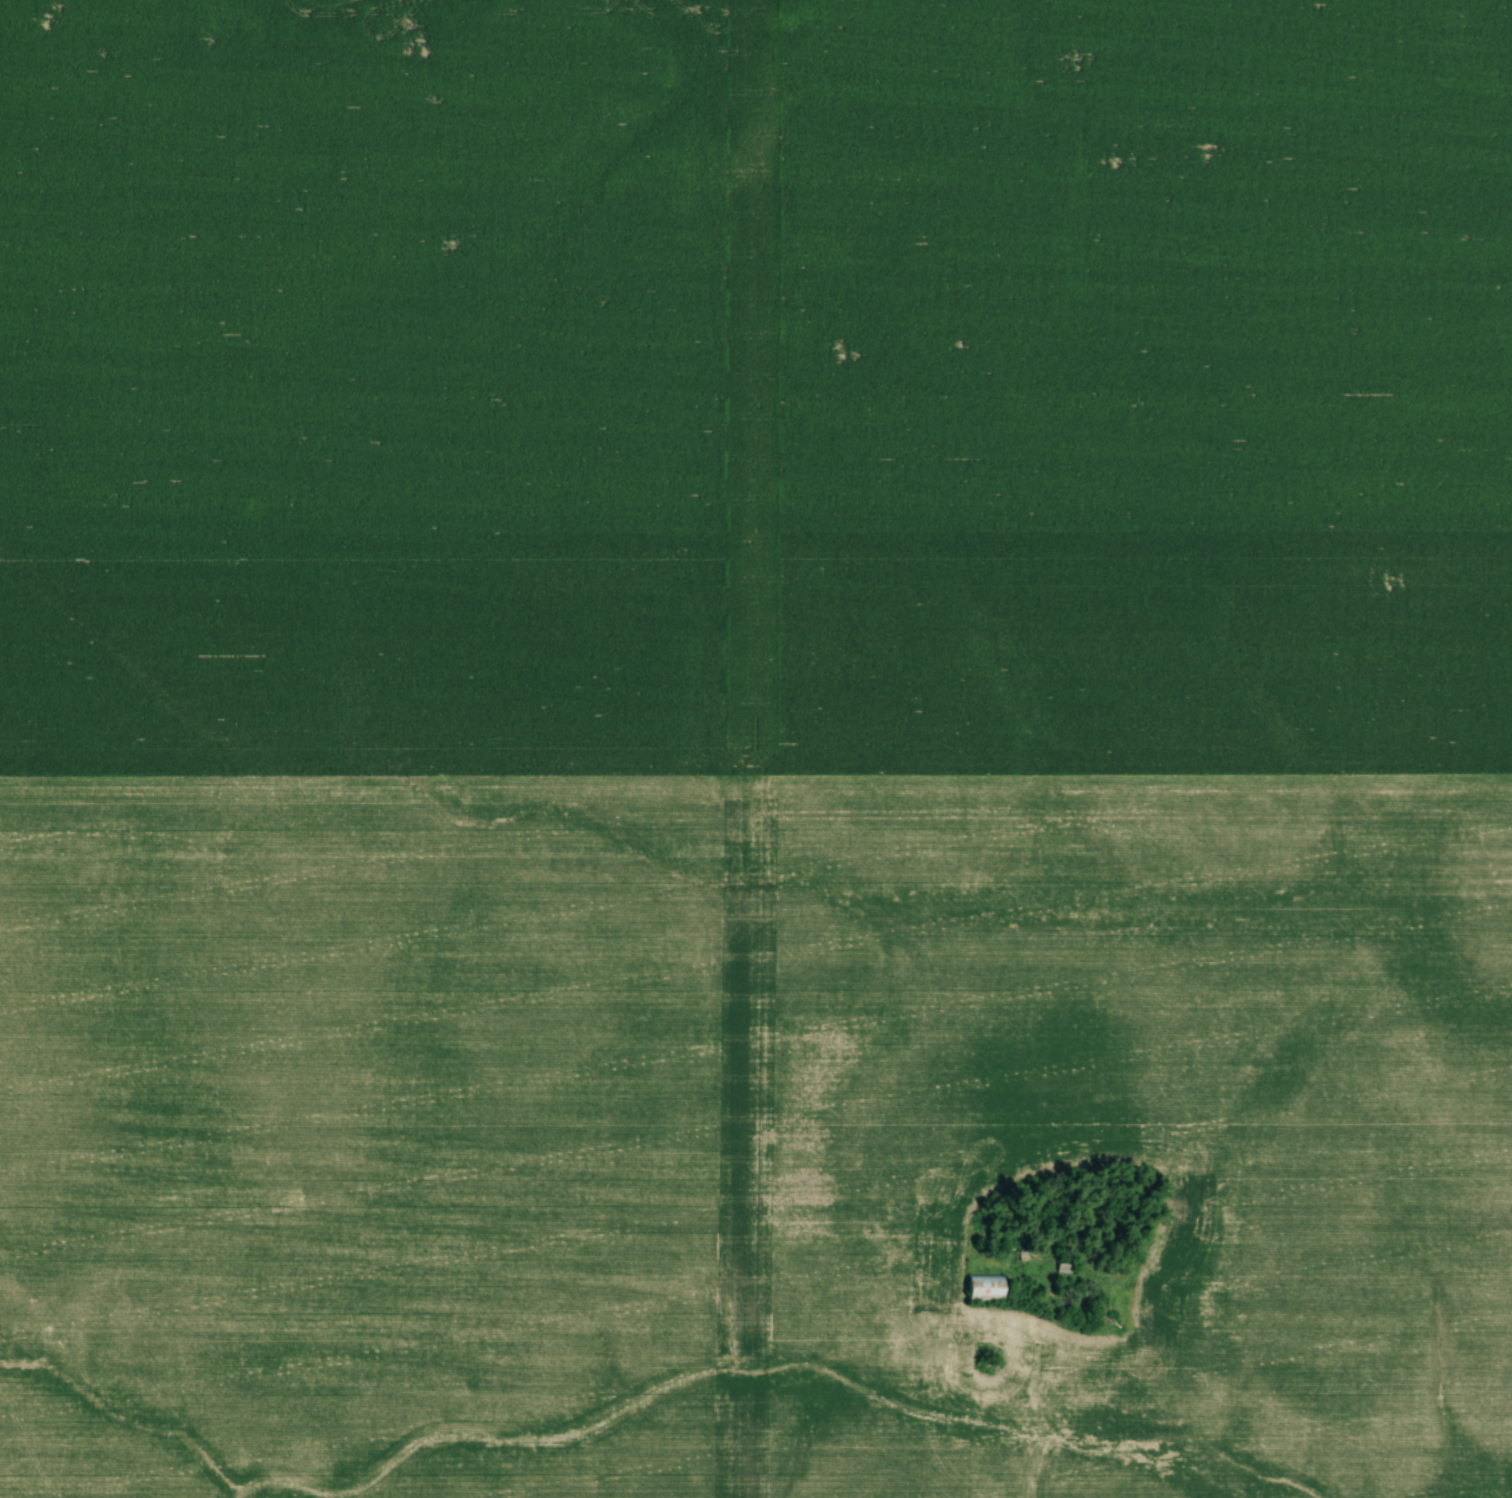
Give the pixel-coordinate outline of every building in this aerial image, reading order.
[(971,1296),(994,1296),(994,1291),(1004,1291),(1004,1276),(971,1276),(971,1296)]
